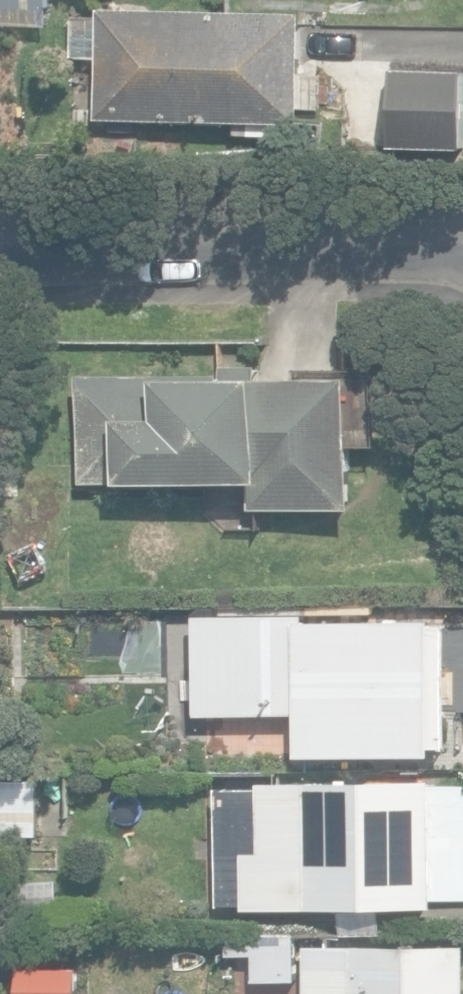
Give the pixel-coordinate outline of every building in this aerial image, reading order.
[(50,0),(0,0),(0,8),(4,8),(4,24),(43,25),(43,8),(49,8),(50,0)] [(101,8),(99,120),(308,122),(309,10),(101,8)] [(267,362),(81,372),(87,485),(250,477),(252,513),(362,507),(355,371),(268,376),(267,362)] [(19,497),(20,466),(0,466),(0,497),(19,497)] [(300,754),(436,755),(436,748),(450,748),(450,622),(305,621),(305,616),(198,616),(197,713),(300,713),(300,754)] [(14,773),(18,840),(44,839),(45,853),(69,848),(73,770),(14,773)] [(247,907),(439,903),(439,897),(462,897),(462,780),(436,781),(436,775),(263,779),(265,846),(246,847),(247,907)] [(344,911),(344,933),(385,933),(385,911),(344,911)] [(358,945),(358,963),(325,965),(310,954),(310,931),(229,934),(229,954),(256,953),(257,980),(300,979),(304,985),(304,993),(462,993),(462,941),(358,945)]
